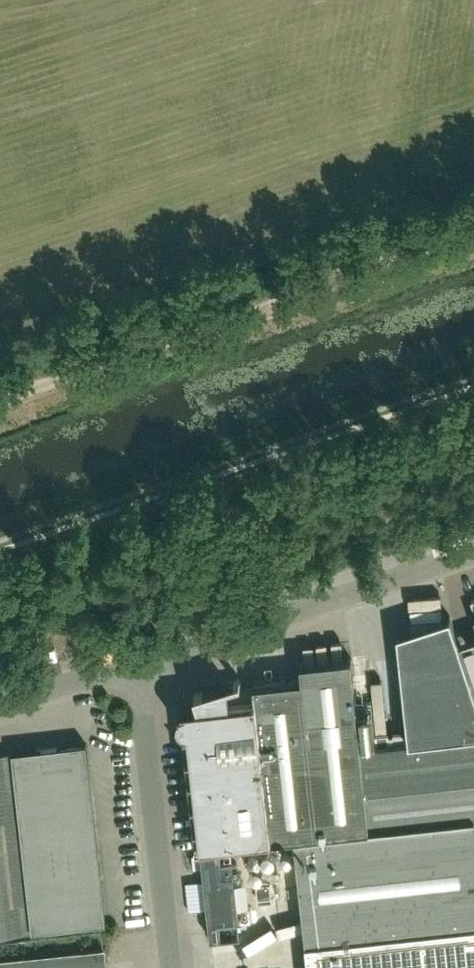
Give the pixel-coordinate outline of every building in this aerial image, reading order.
[(450,617),(397,634),(407,744),(374,748),(370,708),(356,710),(350,658),(298,664),(300,682),(252,687),(254,703),(229,705),(227,685),(193,695),(198,709),(181,710),(182,713),(177,714),(173,719),(172,725),(175,730),(179,733),(184,734),(196,848),(200,847),(210,940),(240,937),(230,844),(294,836),(306,941),(473,923),(473,691),(462,656),(458,643),(450,617)] [(86,632),(76,635),(80,649),(90,646),(86,632)] [(462,656),(473,691),(473,660),(472,653),(462,656)] [(85,744),(0,754),(0,935),(104,923),(85,744)] [(253,884),(254,898),(268,896),(267,882),(253,884)] [(306,941),(309,967),(473,967),(473,923),(306,941)] [(102,949),(0,960),(0,967),(104,967),(102,949)]
